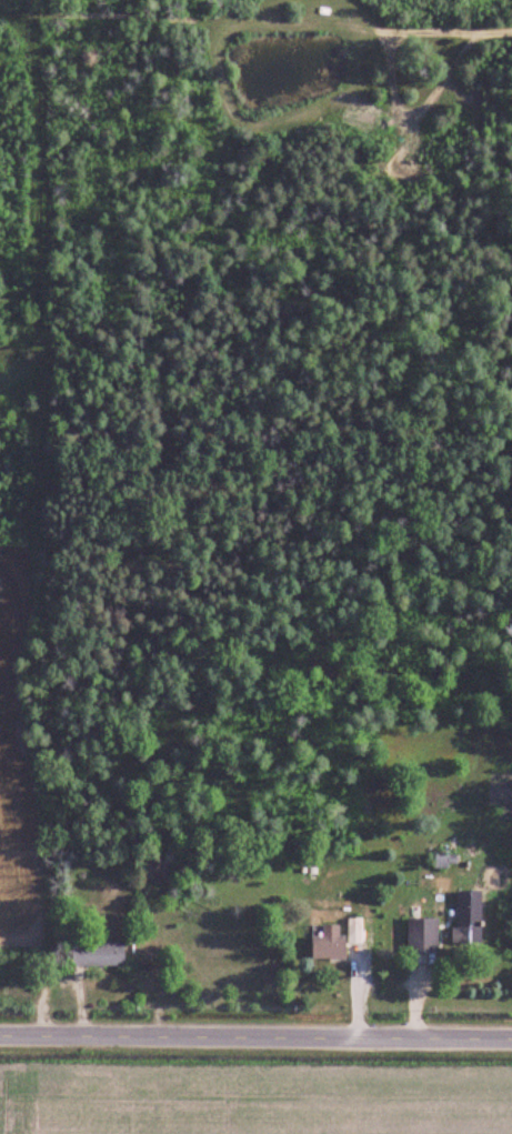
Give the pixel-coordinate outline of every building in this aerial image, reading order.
[(457,946),(482,946),(482,893),(457,893),(457,946)] [(439,920),(409,920),(409,952),(439,952),(439,920)] [(313,937),(313,960),(347,960),(347,926),(324,926),(324,937),(313,937)] [(125,967),(125,944),(73,944),(73,967),(125,967)]
